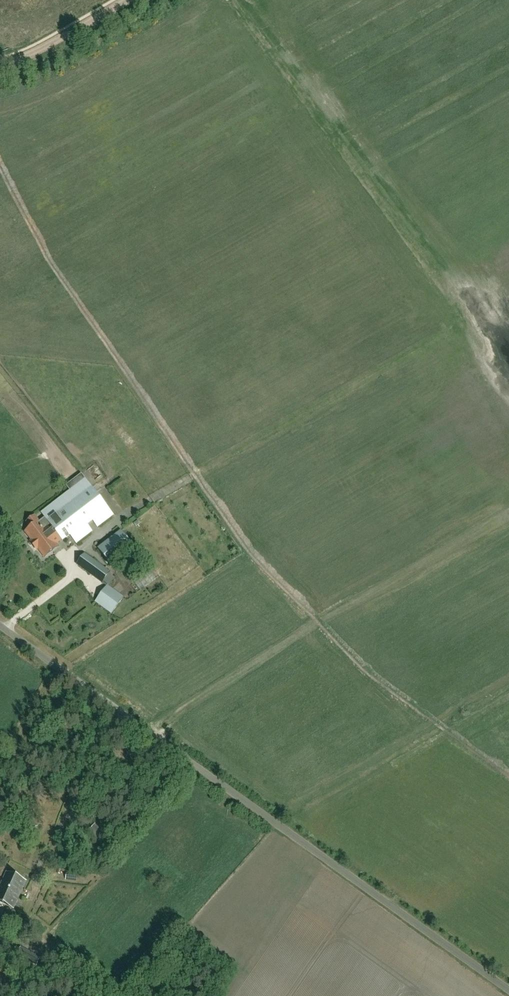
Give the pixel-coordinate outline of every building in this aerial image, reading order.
[(43,515),(45,517),(62,539),(62,538),(63,540),(71,535),(77,543),(92,532),(86,524),(92,520),(98,527),(113,516),(87,482),(81,475),(67,486),(70,490),(72,493),(43,515)] [(31,528),(27,531),(26,532),(33,541),(31,542),(36,549),(38,548),(44,556),(45,557),(58,547),(55,544),(62,539),(45,517),(38,522),(31,528)] [(99,545),(110,563),(136,548),(125,530),(99,545)] [(110,573),(85,554),(77,565),(102,583),(110,573)] [(123,598),(107,586),(96,602),(112,614),(123,598)] [(22,822),(29,832),(38,826),(30,816),(22,822)] [(0,888),(0,901),(13,907),(25,881),(7,873),(0,888)]
